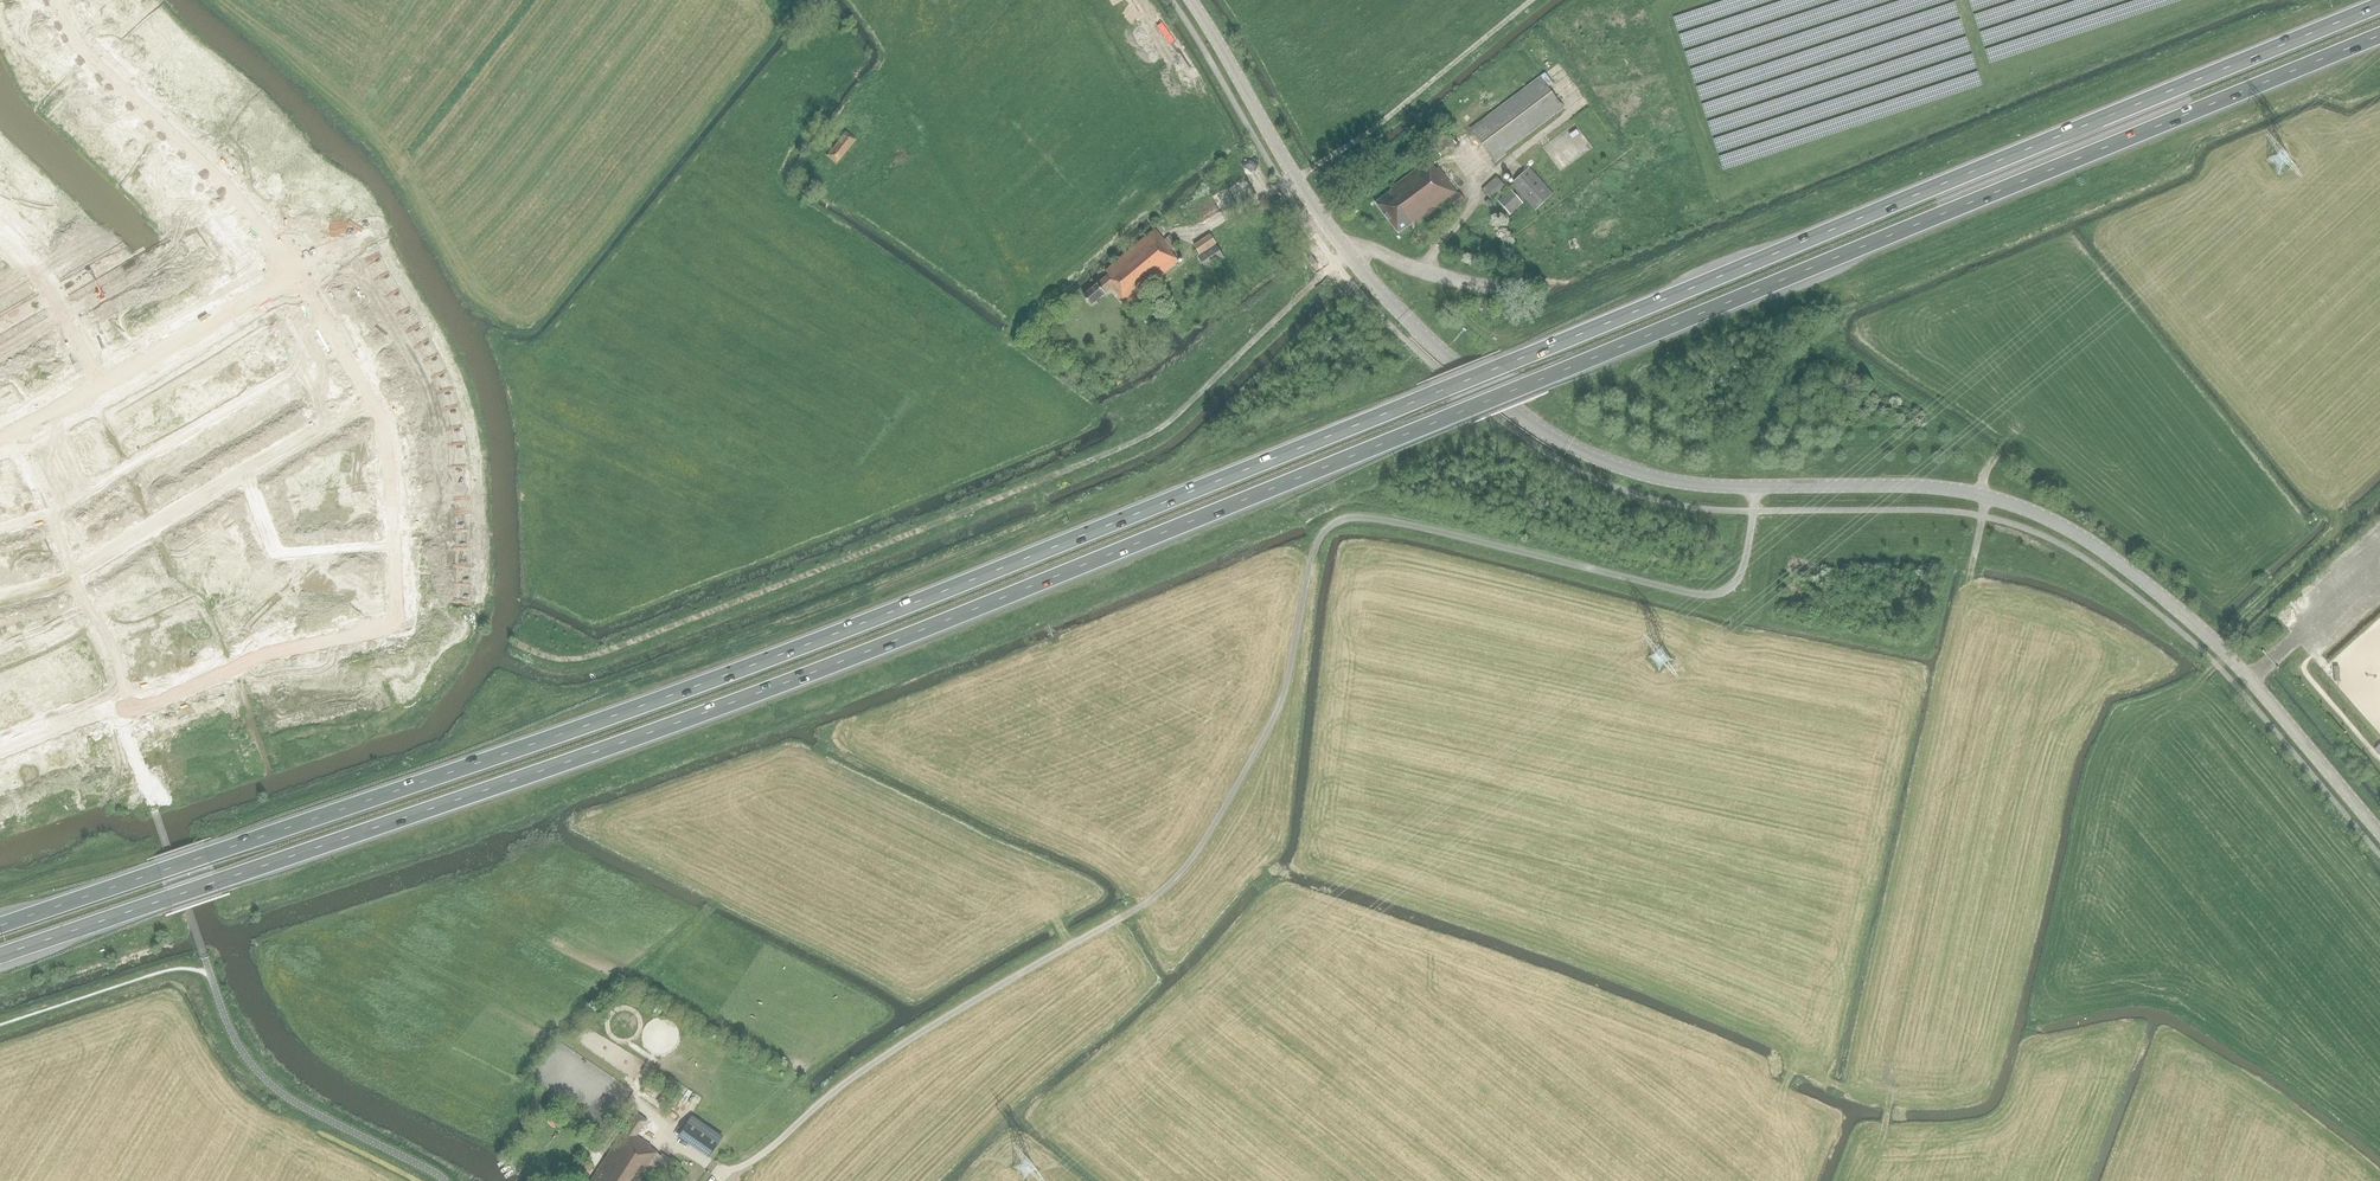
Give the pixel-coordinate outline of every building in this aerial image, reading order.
[(0,15),(0,26),(3,32),(35,15),(30,6),(34,4),(33,0),(7,0),(11,9),(0,15)] [(85,9),(97,32),(113,24),(109,15),(117,11),(111,0),(94,0),(96,4),(85,9)] [(148,16),(127,38),(142,51),(162,30),(148,16)] [(27,27),(15,34),(18,40),(19,40),(27,56),(52,43),(44,27),(31,34),(27,27)] [(167,58),(147,79),(162,94),(183,73),(167,58)] [(34,60),(15,70),(20,78),(38,68),(34,60)] [(59,61),(38,83),(51,95),(72,73),(59,61)] [(193,72),(181,84),(187,90),(198,77),(193,72)] [(74,83),(60,97),(67,104),(72,99),(85,112),(105,90),(92,77),(81,90),(74,83)] [(1504,152),(1563,108),(1540,77),(1470,129),(1495,162),(1506,154),(1504,152)] [(183,103),(178,109),(188,118),(194,113),(208,97),(198,88),(183,103)] [(214,113),(202,125),(217,140),(241,115),(226,100),(225,101),(220,96),(209,108),(214,113)] [(112,106),(80,140),(93,152),(125,118),(112,106)] [(249,129),(229,150),(243,164),(263,142),(249,129)] [(1570,149),(1580,141),(1572,130),(1561,138),(1570,149)] [(121,140),(113,149),(129,164),(135,157),(137,159),(145,151),(143,149),(150,142),(146,138),(146,137),(145,137),(141,133),(141,132),(140,132),(139,131),(126,144),(121,140)] [(836,163),(856,140),(846,132),(826,155),(836,163)] [(1449,134),(1434,145),(1442,157),(1457,146),(1449,134)] [(163,154),(145,172),(160,187),(178,168),(163,154)] [(270,159),(252,179),(265,191),(271,186),(272,187),(278,180),(277,179),(284,172),(270,159)] [(1414,226),(1449,199),(1457,193),(1438,168),(1436,170),(1428,160),(1390,189),(1391,190),(1375,203),(1399,234),(1412,223),(1414,226)] [(1534,210),(1553,193),(1529,168),(1511,184),(1534,210)] [(3,214),(24,191),(9,177),(8,178),(2,173),(0,175),(0,211),(3,214)] [(1493,201),(1506,187),(1496,176),(1483,189),(1493,201)] [(189,178),(163,205),(171,212),(174,209),(186,221),(209,197),(189,178)] [(284,198),(275,208),(289,221),(295,214),(296,215),(304,206),(303,206),(311,198),(297,184),(291,179),(278,192),(284,198)] [(44,189),(35,198),(42,205),(51,196),(44,189)] [(1498,201),(1510,214),(1522,202),(1511,190),(1498,201)] [(1458,192),(1457,193),(1449,199),(1456,208),(1465,201),(1458,192)] [(28,223),(21,231),(37,246),(47,235),(43,231),(52,221),(37,206),(24,219),(28,223)] [(60,244),(48,257),(62,270),(82,248),(70,236),(71,235),(65,229),(55,239),(60,244)] [(1173,251),(1171,249),(1155,229),(1106,270),(1109,274),(1084,295),(1092,305),(1112,289),(1126,305),(1178,261),(1177,259),(1171,253),(1173,251)] [(1200,254),(1216,244),(1216,243),(1210,234),(1194,245),(1200,254)] [(1170,235),(1164,240),(1171,249),(1177,244),(1170,235)] [(204,236),(197,242),(207,254),(214,248),(204,236)] [(1197,256),(1206,270),(1225,258),(1216,244),(1200,254),(1197,256)] [(210,256),(199,263),(210,282),(221,275),(210,256)] [(199,263),(187,270),(198,289),(210,282),(199,263)] [(155,266),(147,270),(155,284),(163,280),(155,266)] [(362,271),(355,275),(367,294),(387,282),(379,267),(364,274),(362,271)] [(0,271),(0,306),(6,300),(0,294),(12,282),(0,270),(0,271)] [(147,270),(139,275),(147,289),(155,284),(147,270)] [(187,270),(176,276),(187,295),(198,289),(187,270)] [(176,276),(164,283),(175,302),(187,295),(176,276)] [(150,291),(139,298),(150,317),(161,310),(150,291)] [(400,293),(379,306),(386,319),(408,306),(400,293)] [(139,298),(127,305),(138,324),(150,317),(139,298)] [(92,302),(84,307),(92,321),(100,316),(92,302)] [(124,306),(112,313),(123,332),(135,325),(124,306)] [(408,306),(386,319),(394,332),(415,319),(408,306)] [(347,309),(337,315),(340,320),(350,314),(347,309)] [(112,313),(100,320),(111,339),(123,332),(112,313)] [(350,314),(340,320),(343,325),(353,319),(350,314)] [(266,328),(254,335),(266,355),(278,349),(266,328)] [(254,335),(243,342),(255,362),(266,355),(254,335)] [(243,342),(232,348),(244,368),(255,362),(243,342)] [(51,343),(46,346),(50,353),(55,350),(51,343)] [(232,348),(221,355),(232,375),(244,368),(232,348)] [(432,349),(410,361),(418,374),(439,362),(432,349)] [(46,350),(33,357),(45,377),(57,369),(46,350)] [(221,355),(209,361),(221,381),(232,375),(221,355)] [(33,357),(21,364),(32,384),(45,377),(33,357)] [(376,359),(365,365),(368,370),(379,364),(376,359)] [(17,362),(12,365),(17,372),(21,369),(17,362)] [(439,362),(418,374),(425,387),(447,375),(439,362)] [(379,364),(368,370),(371,375),(382,369),(379,364)] [(144,399),(132,406),(144,426),(156,419),(144,399)] [(452,401),(427,409),(432,426),(449,421),(451,425),(458,422),(452,401)] [(293,402),(282,408),(293,428),(304,422),(293,402)] [(132,406),(121,412),(133,432),(144,426),(132,406)] [(282,408),(270,415),(282,435),(293,428),(282,408)] [(403,408),(392,412),(394,418),(405,413),(403,408)] [(121,412),(110,418),(122,439),(133,432),(121,412)] [(405,413),(394,418),(396,423),(407,419),(405,413)] [(270,415),(259,421),(271,441),(282,435),(270,415)] [(110,418),(99,425),(110,445),(122,439),(110,418)] [(259,421),(248,428),(260,448),(271,441),(259,421)] [(99,425),(87,431),(99,452),(110,445),(99,425)] [(87,431),(76,438),(87,458),(99,452),(87,431)] [(460,442),(432,443),(433,457),(461,456),(460,442)] [(433,470),(432,470),(461,469),(461,456),(433,457),(433,470)] [(461,469),(432,470),(433,484),(461,483),(460,470),(461,470),(461,469)] [(0,473),(0,481),(4,495),(20,491),(17,480),(13,481),(10,471),(0,473)] [(461,483),(433,484),(433,497),(463,496),(461,496),(461,483)] [(129,496),(117,503),(129,523),(140,517),(129,496)] [(463,496),(433,497),(433,498),(435,498),(435,511),(463,510),(463,496)] [(463,510),(435,511),(436,525),(464,524),(463,510)] [(437,553),(436,553),(436,554),(465,552),(464,538),(436,539),(437,553)] [(465,552),(436,554),(436,567),(464,566),(464,553),(465,553),(465,552)] [(33,553),(20,556),(25,577),(38,574),(33,553)] [(20,556),(7,559),(12,580),(25,577),(20,556)] [(0,561),(0,583),(12,580),(7,559),(0,561)] [(464,566),(436,567),(437,580),(466,579),(465,579),(464,566)] [(329,568),(316,570),(321,597),(322,597),(321,594),(327,593),(327,596),(335,594),(329,568)] [(316,570),(303,573),(308,600),(308,596),(314,595),(314,598),(321,597),(316,570)] [(303,573),(289,576),(295,602),(294,599),(300,598),(301,601),(308,600),(303,573)] [(289,576),(276,578),(281,605),(282,605),(281,602),(287,600),(288,604),(295,602),(289,576)] [(276,578),(262,581),(267,604),(274,603),(274,606),(281,605),(276,578)] [(466,579),(437,580),(437,581),(438,581),(439,594),(467,593),(466,579)] [(227,589),(214,595),(224,616),(237,610),(227,589)] [(214,595),(201,601),(211,621),(224,616),(214,595)] [(188,606),(175,612),(185,633),(198,627),(188,606)] [(175,612),(162,618),(172,639),(185,633),(175,612)] [(149,624),(136,629),(146,650),(159,645),(149,624)] [(136,629),(123,635),(133,656),(146,650),(136,629)] [(244,644),(238,647),(241,654),(247,652),(244,644)] [(238,647),(231,650),(235,657),(241,654),(238,647)] [(205,661),(199,664),(202,672),(208,669),(205,661)] [(199,664),(192,667),(196,674),(202,672),(199,664)] [(166,679),(160,682),(163,689),(169,686),(166,679)] [(160,682),(153,684),(157,692),(163,689),(160,682)] [(93,742),(80,747),(89,771),(102,767),(103,772),(110,770),(106,756),(99,759),(93,742)] [(73,768),(66,770),(71,783),(78,781),(76,776),(89,771),(80,747),(67,751),(73,768)] [(0,780),(0,807),(9,804),(11,810),(18,807),(13,794),(7,796),(1,780),(0,780)] [(660,1156),(647,1147),(649,1145),(636,1136),(646,1120),(636,1113),(590,1180),(644,1180),(656,1164),(661,1156),(660,1156)] [(712,1130),(698,1150),(707,1156),(721,1136),(712,1130)] [(660,1156),(661,1156),(656,1164),(664,1170),(671,1160),(661,1154),(660,1156)] [(582,1158),(578,1164),(590,1171),(594,1165),(582,1158)]
